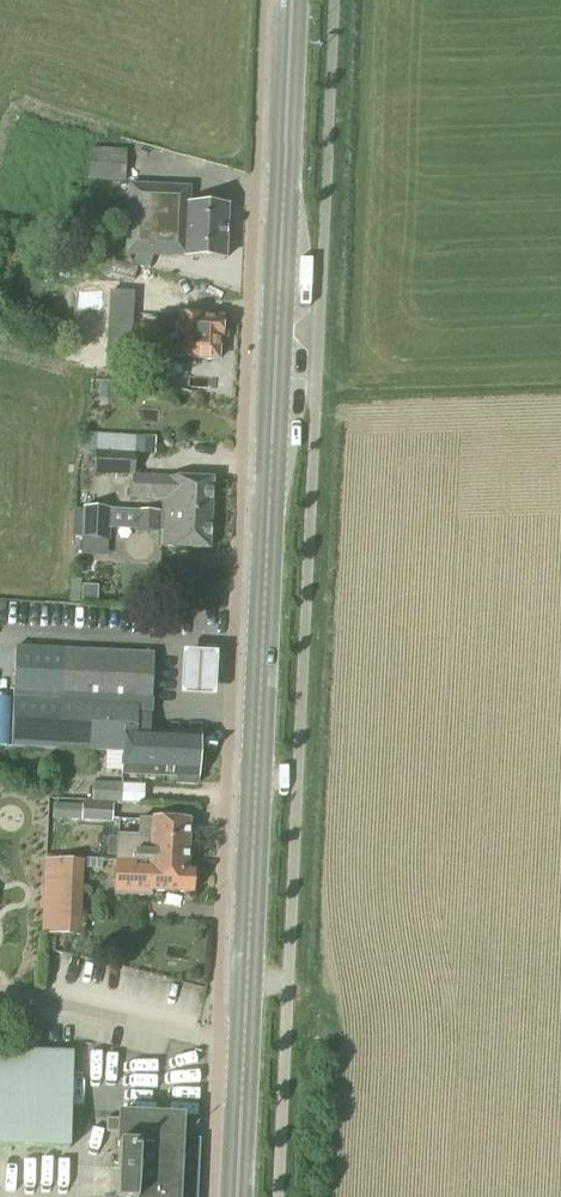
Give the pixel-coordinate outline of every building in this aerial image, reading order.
[(124,183),(125,151),(89,150),(88,182),(124,183)] [(129,186),(126,255),(131,255),(128,265),(149,271),(154,256),(185,258),(185,259),(225,261),(227,208),(188,206),(189,189),(129,186)] [(133,282),(137,269),(112,262),(108,275),(133,282)] [(142,340),(130,340),(133,293),(108,292),(105,364),(166,366),(166,370),(176,371),(176,360),(218,362),(219,341),(221,341),(221,340),(227,340),(228,321),(222,321),(222,319),(201,318),(178,317),(178,315),(157,314),(156,332),(143,332),(142,340)] [(135,455),(94,452),(93,452),(92,475),(134,477),(135,455)] [(132,483),(131,500),(163,501),(162,513),(210,515),(212,480),(139,477),(132,483)] [(81,538),(81,540),(82,541),(107,541),(109,541),(109,530),(135,531),(162,532),(161,548),(209,550),(210,515),(162,513),(136,512),(109,510),(109,509),(82,507),(82,510),(81,538)] [(82,586),(81,602),(97,602),(97,587),(82,586)] [(11,747),(198,757),(200,735),(149,732),(153,655),(16,649),(11,747)] [(214,660),(179,658),(177,703),(212,705),(214,660)] [(0,700),(0,748),(10,748),(12,700),(0,700)] [(197,786),(198,757),(140,754),(123,753),(121,775),(176,778),(176,785),(197,786)] [(121,804),(121,785),(91,783),(90,802),(121,804)] [(112,824),(113,804),(82,803),(82,806),(81,822),(112,824)] [(82,806),(67,805),(66,821),(81,822),(82,806)] [(163,862),(187,863),(189,822),(151,821),(152,820),(138,820),(137,837),(116,836),(116,839),(107,838),(106,858),(115,858),(115,862),(143,863),(143,865),(163,866),(163,862)] [(74,861),(45,860),(44,889),(73,890),(74,861)] [(163,866),(143,865),(143,863),(115,862),(114,862),(113,877),(113,898),(151,899),(151,892),(192,894),(192,873),(187,873),(187,863),(163,862),(163,866)] [(72,1053),(0,1050),(0,1146),(69,1149),(72,1053)] [(181,1116),(119,1113),(119,1119),(106,1119),(106,1132),(118,1132),(116,1196),(177,1196),(179,1158),(184,1153),(180,1148),(181,1116)]
